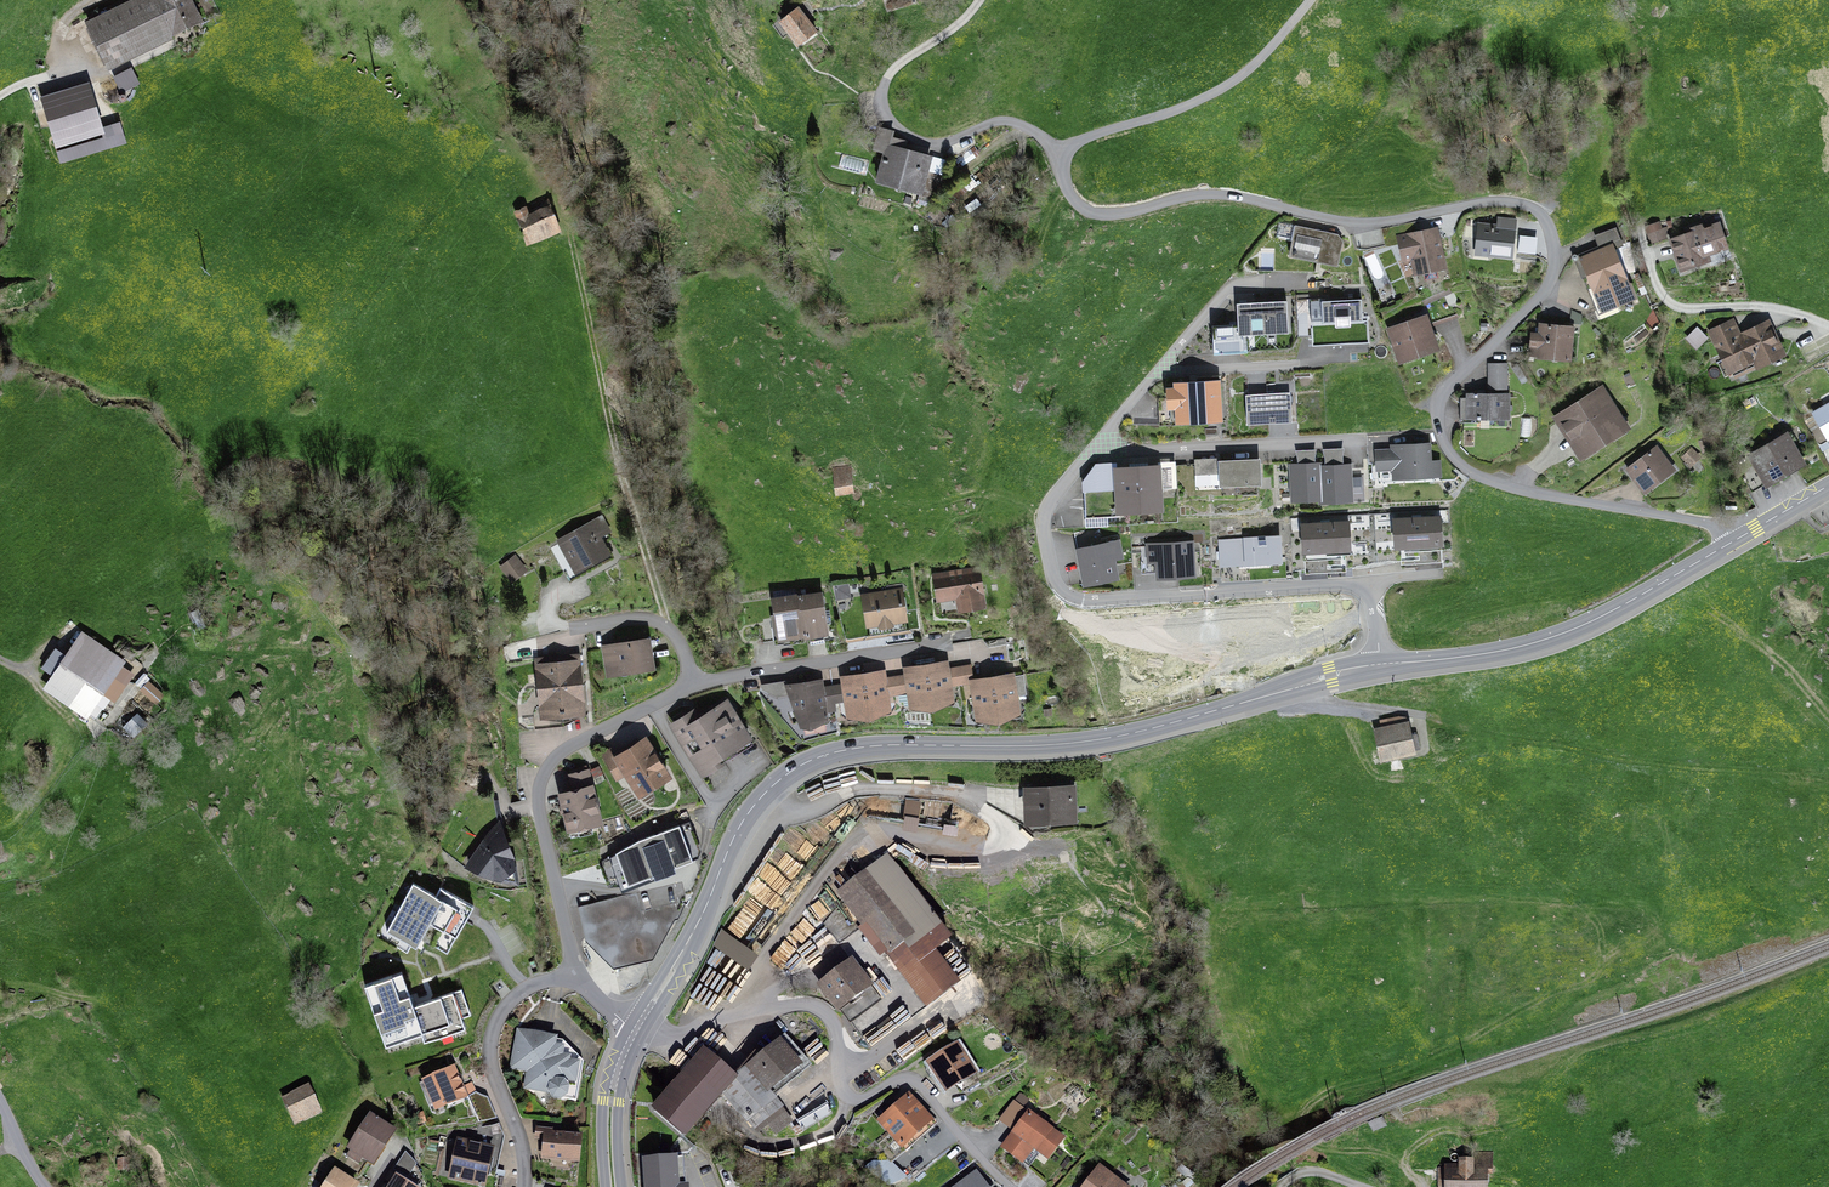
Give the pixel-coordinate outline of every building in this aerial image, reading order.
[(85,26),(108,73),(202,26),(189,0),(138,0),(85,26)] [(800,12),(783,25),(799,46),(816,34),(800,12)] [(132,69),(113,79),(121,95),(140,86),(132,69)] [(89,80),(40,95),(56,145),(101,131),(103,136),(56,150),(60,163),(127,142),(120,120),(103,125),(89,80)] [(930,160),(889,150),(880,185),(921,196),(930,160)] [(543,207),(503,221),(513,251),(553,236),(543,207)] [(1478,252),(1512,255),(1516,220),(1499,218),(1498,226),(1481,224),(1478,252)] [(1280,220),(1277,232),(1292,236),(1295,223),(1280,220)] [(1650,242),(1667,237),(1662,220),(1646,224),(1650,242)] [(1670,238),(1680,266),(1708,257),(1707,253),(1725,246),(1717,222),(1670,238)] [(1291,252),(1335,262),(1341,236),(1296,226),(1291,252)] [(1417,272),(1443,266),(1435,229),(1401,236),(1405,258),(1413,256),(1417,272)] [(1596,254),(1575,261),(1594,313),(1636,299),(1612,231),(1590,238),(1596,254)] [(1313,321),(1362,318),(1361,298),(1312,301),(1313,321)] [(1240,332),(1288,330),(1287,299),(1238,301),(1240,332)] [(1571,313),(1570,321),(1581,322),(1581,314),(1571,313)] [(1389,328),(1400,360),(1438,348),(1427,316),(1389,328)] [(1755,363),(1781,351),(1768,322),(1740,335),(1732,320),(1713,329),(1732,369),(1753,359),(1755,363)] [(1539,346),(1539,354),(1569,356),(1572,326),(1541,324),(1541,332),(1536,331),(1535,345),(1539,346)] [(1687,336),(1697,347),(1709,336),(1698,325),(1687,336)] [(1485,364),(1484,390),(1503,391),(1505,365),(1485,364)] [(1177,422),(1222,419),(1219,378),(1175,381),(1177,422)] [(1295,391),(1247,393),(1248,422),(1296,419),(1295,391)] [(1556,415),(1575,458),(1622,438),(1604,395),(1556,415)] [(1458,398),(1458,420),(1502,419),(1501,397),(1458,398)] [(1828,436),(1828,405),(1816,413),(1828,436)] [(1750,455),(1767,483),(1803,463),(1786,434),(1750,455)] [(1428,442),(1395,443),(1395,449),(1377,450),(1378,468),(1394,468),(1394,476),(1438,474),(1438,459),(1429,460),(1428,442)] [(1657,450),(1624,472),(1640,495),(1672,473),(1657,450)] [(1215,473),(1214,455),(1195,456),(1196,474),(1215,473)] [(1260,459),(1219,461),(1220,485),(1261,482),(1260,459)] [(1321,462),(1290,463),(1292,498),(1323,497),(1322,465),(1321,462)] [(1351,464),(1322,465),(1323,497),(1323,499),(1353,498),(1351,464)] [(1139,507),(1159,506),(1157,466),(1137,467),(1139,507)] [(1119,508),(1139,507),(1137,467),(1117,468),(1119,508)] [(846,469),(828,469),(828,496),(845,496),(846,469)] [(1439,515),(1395,517),(1396,542),(1403,542),(1404,561),(1442,559),(1439,515)] [(576,568),(607,552),(598,535),(606,530),(600,518),(560,539),(576,568)] [(1348,520),(1303,522),(1305,572),(1345,570),(1344,548),(1349,548),(1348,520)] [(1277,536),(1222,538),(1224,564),(1279,561),(1277,536)] [(1159,573),(1193,571),(1191,541),(1149,544),(1150,559),(1158,558),(1159,573)] [(1086,582),(1117,576),(1110,542),(1079,547),(1086,582)] [(527,575),(516,560),(501,571),(512,586),(527,575)] [(961,607),(983,604),(978,568),(935,575),(939,598),(959,595),(961,607)] [(836,597),(851,597),(850,583),(835,584),(836,597)] [(869,623),(905,619),(901,590),(865,594),(869,623)] [(798,594),(802,631),(825,629),(821,591),(798,594)] [(775,597),(779,634),(802,631),(798,594),(775,597)] [(74,632),(36,688),(78,716),(92,695),(106,705),(130,670),(74,632)] [(653,666),(648,637),(604,644),(608,673),(653,666)] [(564,708),(582,706),(578,655),(538,658),(542,707),(542,710),(564,708)] [(945,662),(926,665),(931,701),(950,698),(945,662)] [(926,665),(908,668),(913,703),(931,701),(926,665)] [(883,672),(863,674),(868,710),(887,707),(883,672)] [(863,674),(844,677),(848,713),(868,710),(863,674)] [(1012,675),(993,678),(998,712),(1016,709),(1012,675)] [(156,699),(164,691),(149,676),(140,685),(156,699)] [(993,678),(974,681),(979,714),(998,712),(993,678)] [(822,679),(786,685),(802,722),(826,719),(825,709),(833,708),(830,687),(823,688),(822,679)] [(755,744),(724,693),(688,715),(683,705),(661,719),(698,779),(755,744)] [(542,710),(542,707),(533,707),(535,727),(566,724),(564,708),(542,710)] [(1407,722),(1376,728),(1382,756),(1413,749),(1407,722)] [(621,804),(664,780),(639,736),(596,761),(621,804)] [(570,827),(599,820),(588,771),(571,775),(574,789),(562,791),(570,827)] [(1074,817),(1073,784),(1026,786),(1028,819),(1074,817)] [(891,830),(908,834),(915,804),(898,800),(891,830)] [(515,855),(500,821),(488,832),(465,864),(479,870),(494,877),(503,877),(516,865),(515,855)] [(945,822),(944,831),(957,832),(958,822),(945,822)] [(672,864),(692,857),(681,827),(612,853),(624,886),(674,868),(672,864)] [(911,1009),(948,986),(926,951),(940,942),(885,855),(827,892),(863,948),(869,944),(911,1009)] [(437,894),(413,883),(387,930),(416,947),(429,923),(456,937),(473,905),(441,887),(437,894)] [(631,890),(567,905),(578,948),(610,971),(653,961),(685,897),(636,909),(631,890)] [(713,942),(750,963),(759,947),(722,926),(713,942)] [(796,929),(770,956),(781,966),(807,940),(796,929)] [(827,1015),(865,988),(844,959),(806,986),(827,1015)] [(402,972),(366,985),(386,1044),(422,1032),(425,1042),(465,1029),(461,1017),(469,1015),(460,990),(414,1006),(402,972)] [(861,1035),(865,1034),(868,1041),(895,1030),(884,1006),(854,1019),(861,1035)] [(555,1037),(519,1030),(511,1067),(528,1070),(525,1087),(548,1091),(552,1096),(576,1099),(583,1063),(555,1037)] [(774,1035),(736,1066),(765,1101),(803,1069),(774,1035)] [(946,1087),(972,1071),(956,1045),(930,1062),(946,1087)] [(733,1077),(704,1052),(657,1106),(686,1131),(733,1077)] [(439,1110),(467,1097),(454,1067),(425,1079),(439,1110)] [(321,1113),(309,1086),(281,1099),(293,1126),(321,1113)] [(1048,1157),(1062,1137),(1022,1109),(1027,1101),(1019,1095),(1002,1120),(1016,1129),(1003,1148),(1022,1161),(1033,1146),(1048,1157)] [(909,1096),(881,1119),(901,1143),(929,1119),(909,1096)] [(797,1115),(802,1125),(830,1112),(825,1102),(797,1115)] [(770,1126),(778,1133),(793,1118),(785,1110),(770,1126)] [(422,1124),(418,1113),(410,1116),(414,1127),(422,1124)] [(394,1131),(371,1116),(350,1149),(373,1164),(394,1131)] [(552,1129),(537,1127),(536,1138),(544,1138),(542,1158),(578,1162),(580,1136),(552,1133),(552,1129)] [(483,1183),(492,1147),(458,1139),(450,1175),(483,1183)] [(644,1159),(646,1186),(687,1186),(678,1186),(676,1156),(644,1159)] [(124,1171),(124,1158),(107,1158),(108,1171),(124,1171)] [(1449,1186),(1487,1186),(1486,1171),(1490,1171),(1490,1160),(1461,1160),(1461,1166),(1448,1167),(1449,1186)] [(1100,1169),(1087,1186),(1125,1186),(1100,1169)] [(335,1171),(324,1186),(355,1186),(356,1185),(335,1171)] [(975,1172),(955,1186),(986,1186),(975,1172)] [(398,1174),(391,1186),(419,1186),(398,1174)]
